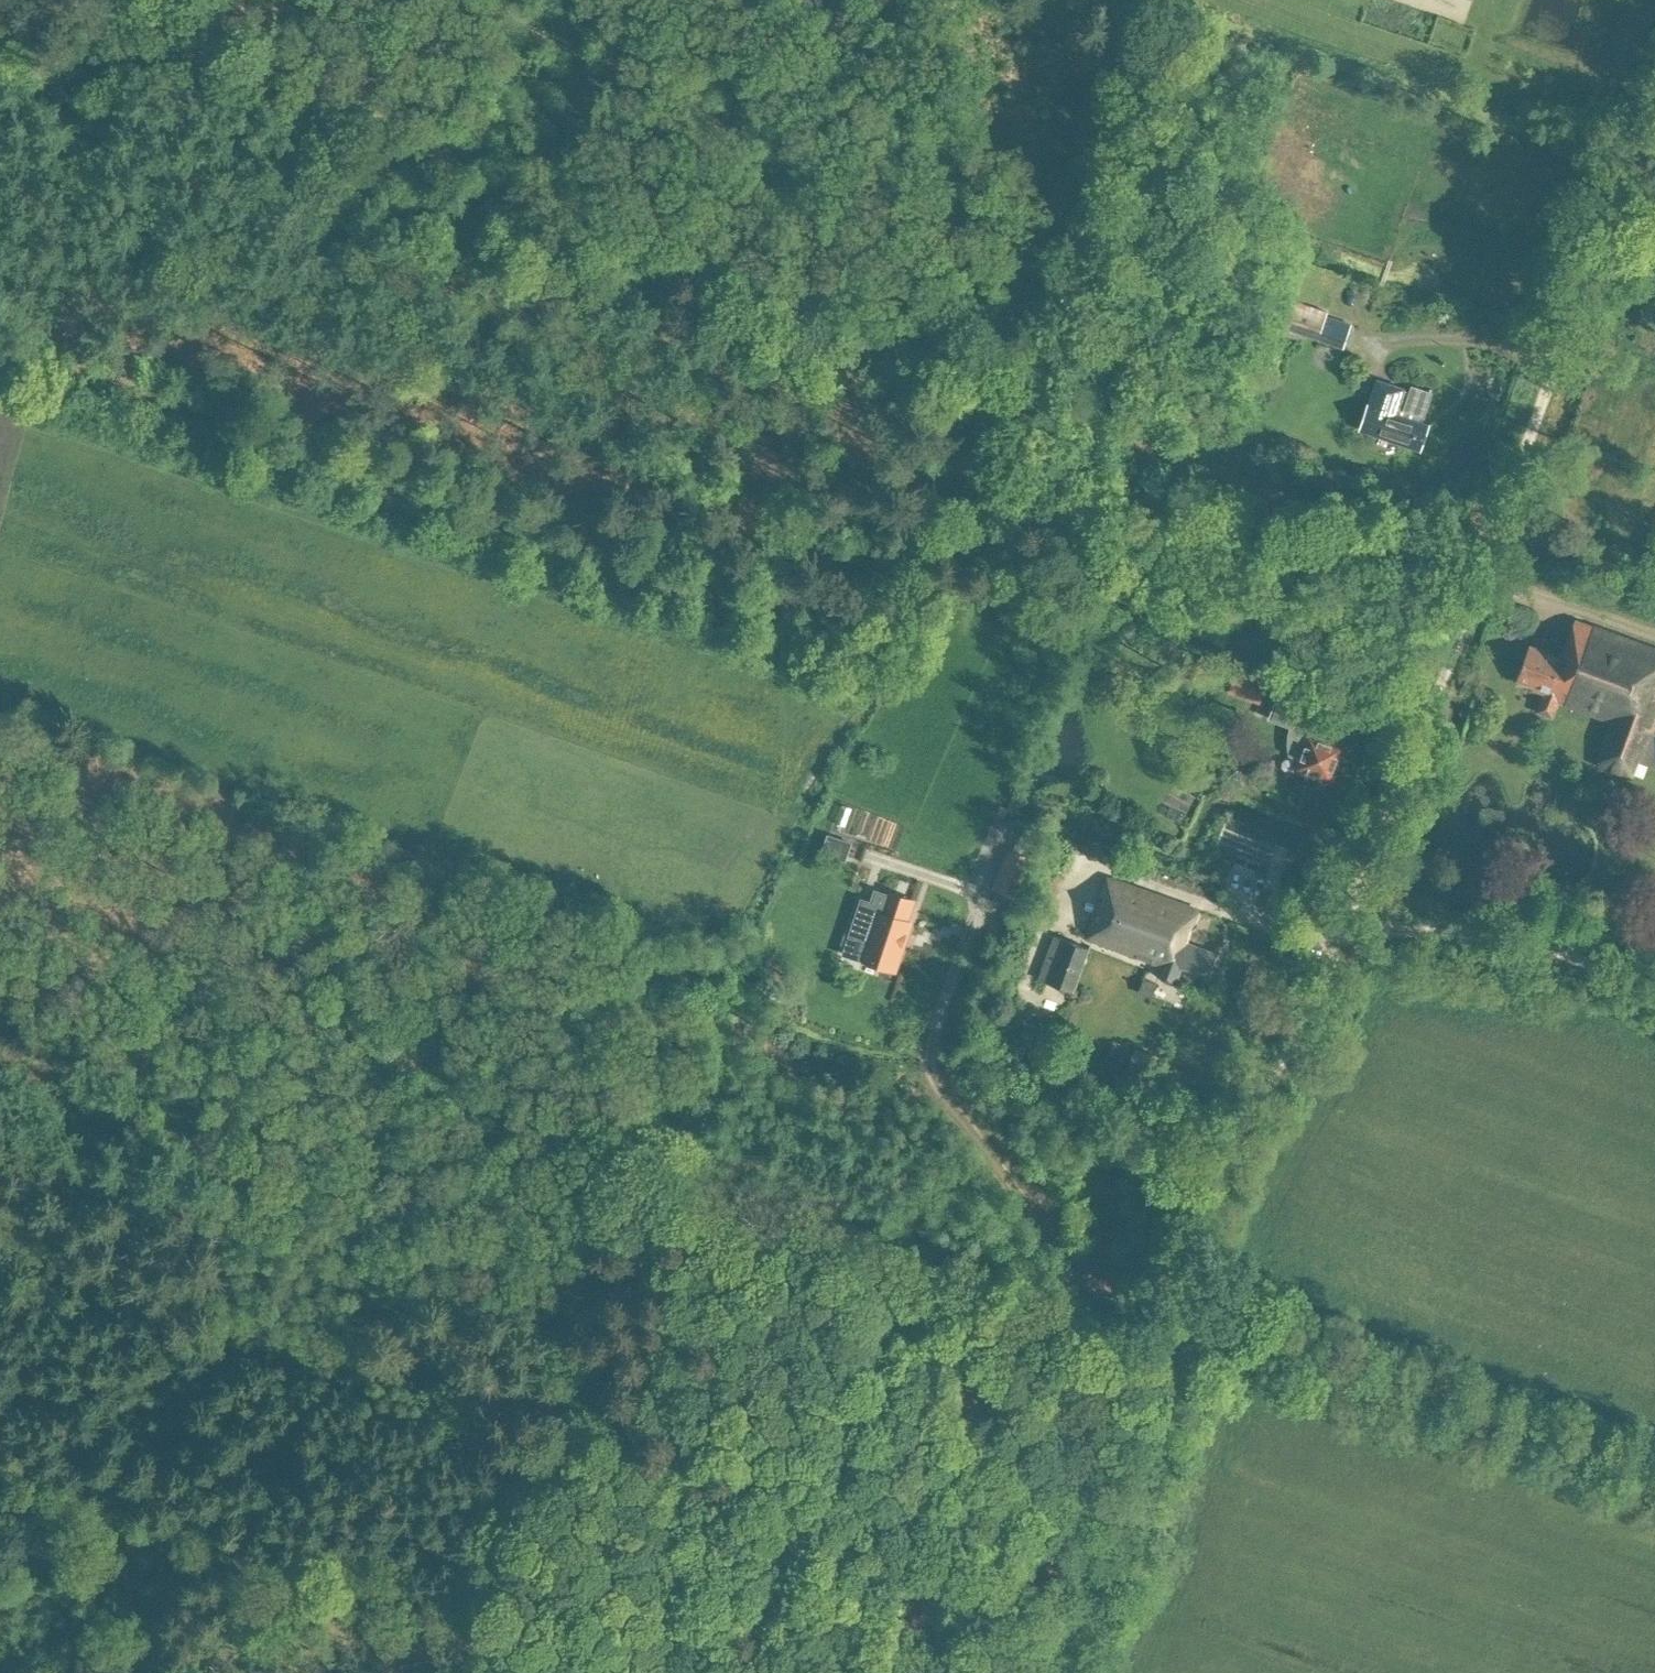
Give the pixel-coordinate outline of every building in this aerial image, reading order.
[(1291,299),(1282,327),(1343,348),(1352,324),(1326,315),(1328,311),(1291,299)] [(1408,391),(1403,389),(1403,388),(1377,380),(1360,428),(1420,448),(1427,426),(1417,422),(1419,415),(1424,417),(1432,392),(1410,385),(1408,391)] [(1574,619),(1561,656),(1529,644),(1516,680),(1535,686),(1534,689),(1543,693),(1536,711),(1552,717),(1558,701),(1613,721),(1597,764),(1631,776),(1654,712),(1654,649),(1574,619)] [(1234,668),(1224,694),(1255,705),(1265,679),(1234,668)] [(1329,779),(1341,747),(1327,742),(1331,729),(1296,717),(1292,725),(1291,753),(1302,757),(1297,768),(1329,779)] [(822,847),(835,852),(840,837),(827,833),(822,847)] [(1209,977),(1218,953),(1187,942),(1199,910),(1106,877),(1086,937),(1162,965),(1158,976),(1175,983),(1181,967),(1209,977)] [(905,922),(912,901),(889,893),(882,914),(878,913),(863,957),(895,968),(910,923),(905,922)] [(1072,991),(1089,948),(1054,935),(1038,979),(1072,991)] [(1157,983),(1143,978),(1138,992),(1152,997),(1157,983)] [(1159,1056),(1134,1047),(1126,1072),(1151,1080),(1159,1056)]
